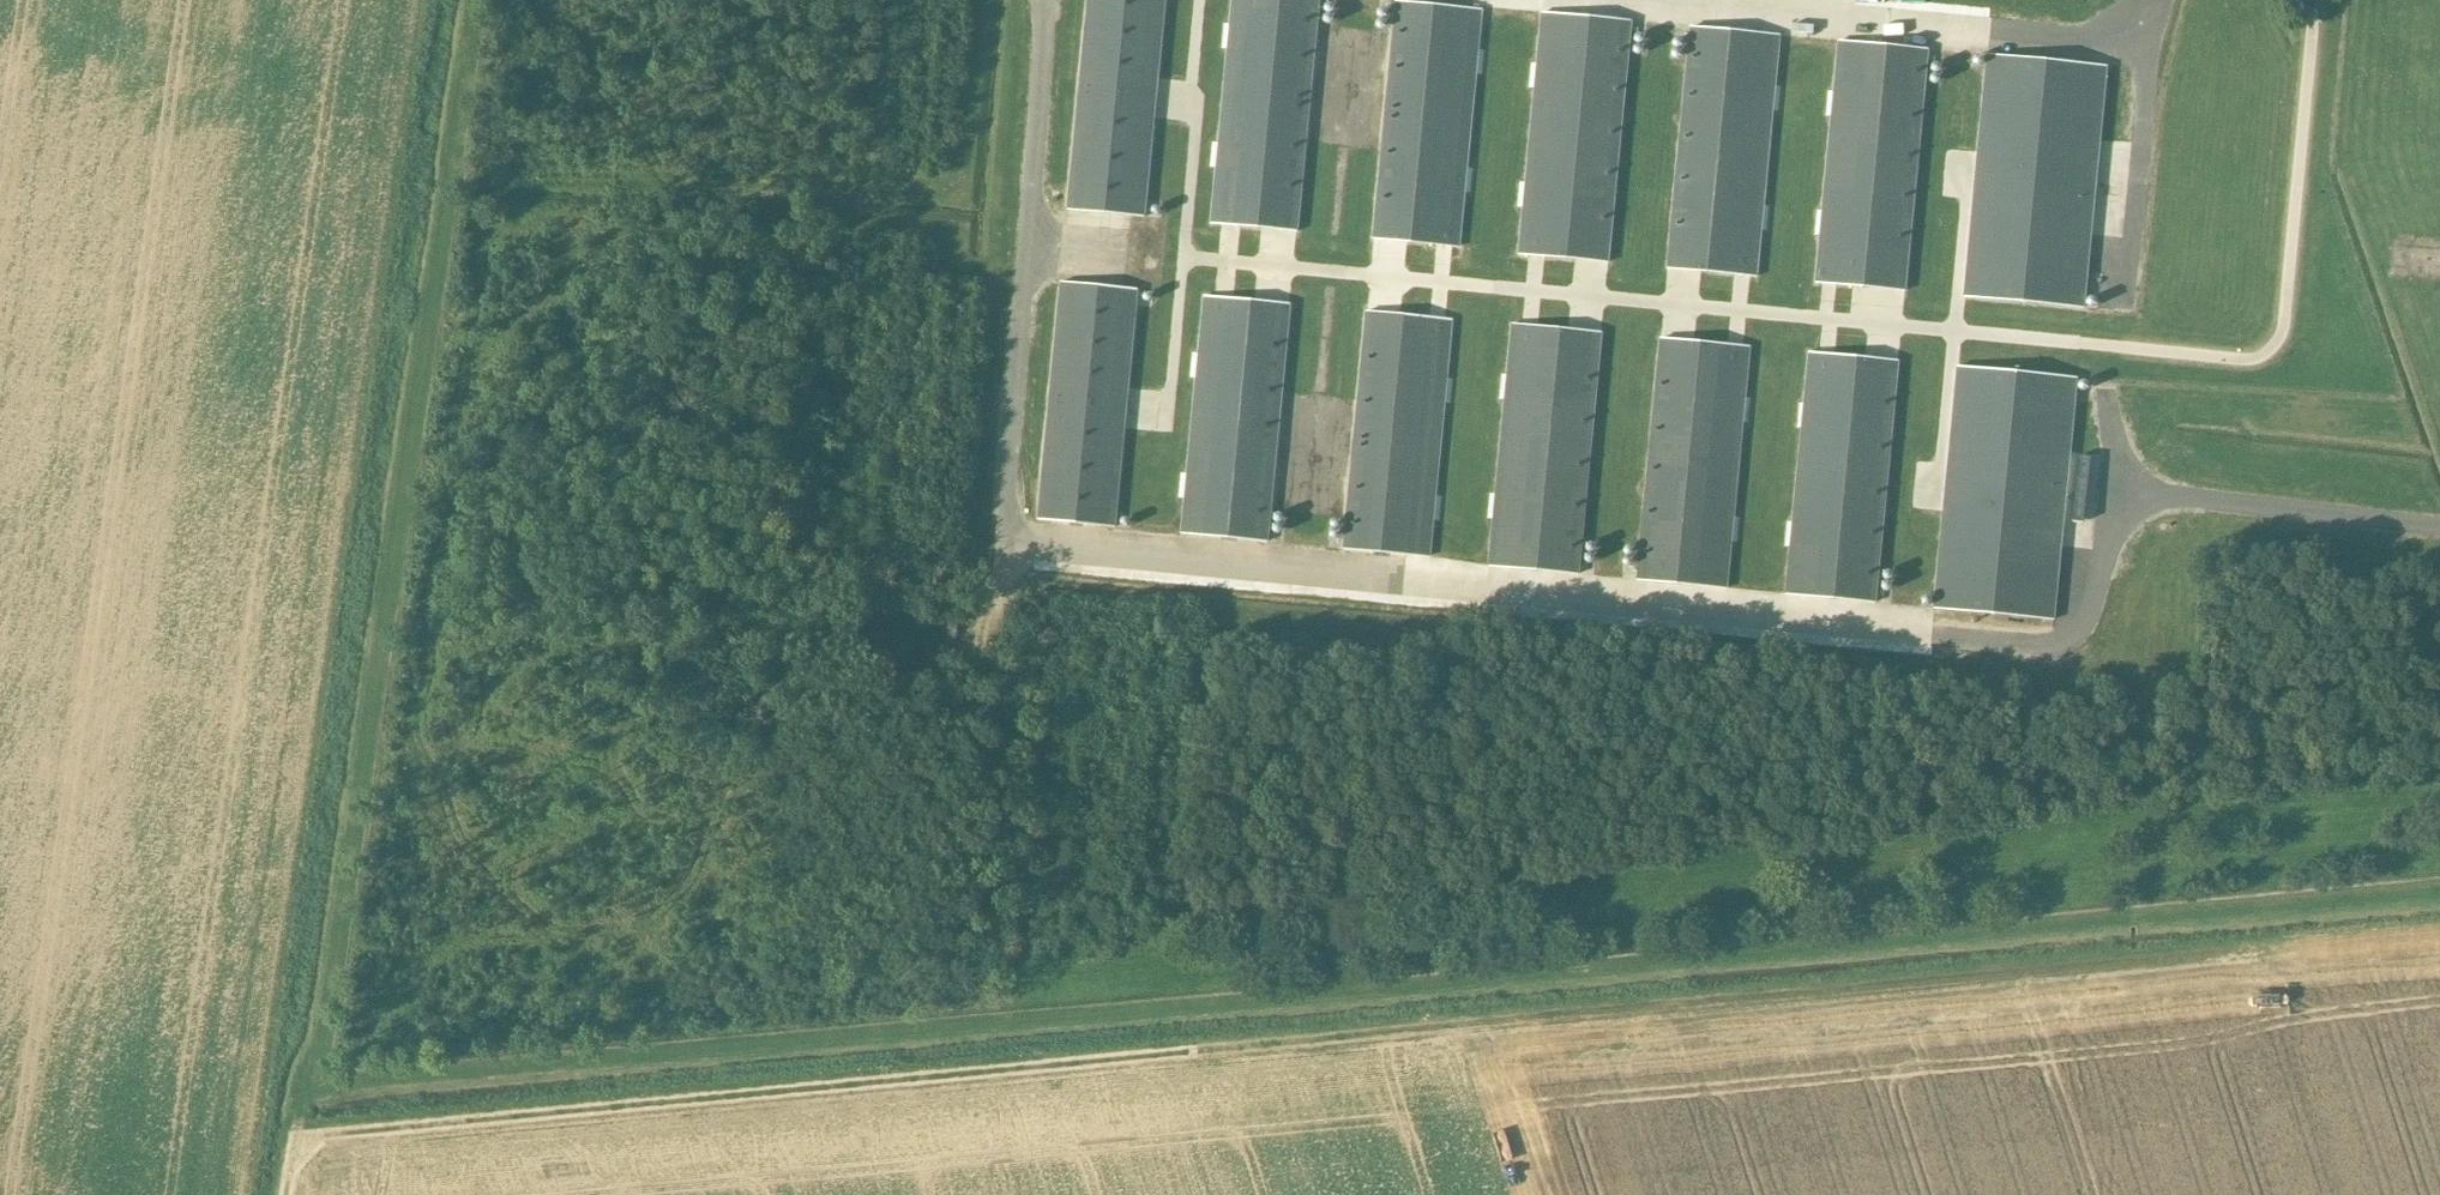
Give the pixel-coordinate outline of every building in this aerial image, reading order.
[(1069,210),(1145,218),(1165,0),(1088,0),(1069,210)] [(1222,226),(1298,234),(1320,0),(1243,0),(1222,226)] [(1397,0),(1396,0),(1374,241),(1451,248),(1473,7),(1397,0)] [(1608,262),(1629,22),(1543,14),(1522,254),(1608,262)] [(1778,35),(1692,27),(1669,268),(1755,276),(1778,35)] [(1927,49),(1840,41),(1818,282),(1904,290),(1927,49)] [(2105,66),(1989,55),(1965,295),(2082,306),(2105,66)] [(1139,289),(1062,282),(1040,520),(1116,528),(1139,289)] [(1292,302),(1215,295),(1193,535),(1269,542),(1292,302)] [(1444,316),(1368,309),(1346,550),(1422,557),(1444,316)] [(1602,332),(1516,323),(1495,564),(1581,572),(1602,332)] [(1749,346),(1662,337),(1639,578),(1726,586),(1749,346)] [(1898,360),(1811,352),(1789,592),(1875,601),(1898,360)] [(2075,377),(1958,366),(1935,606),(2052,618),(2075,377)]
